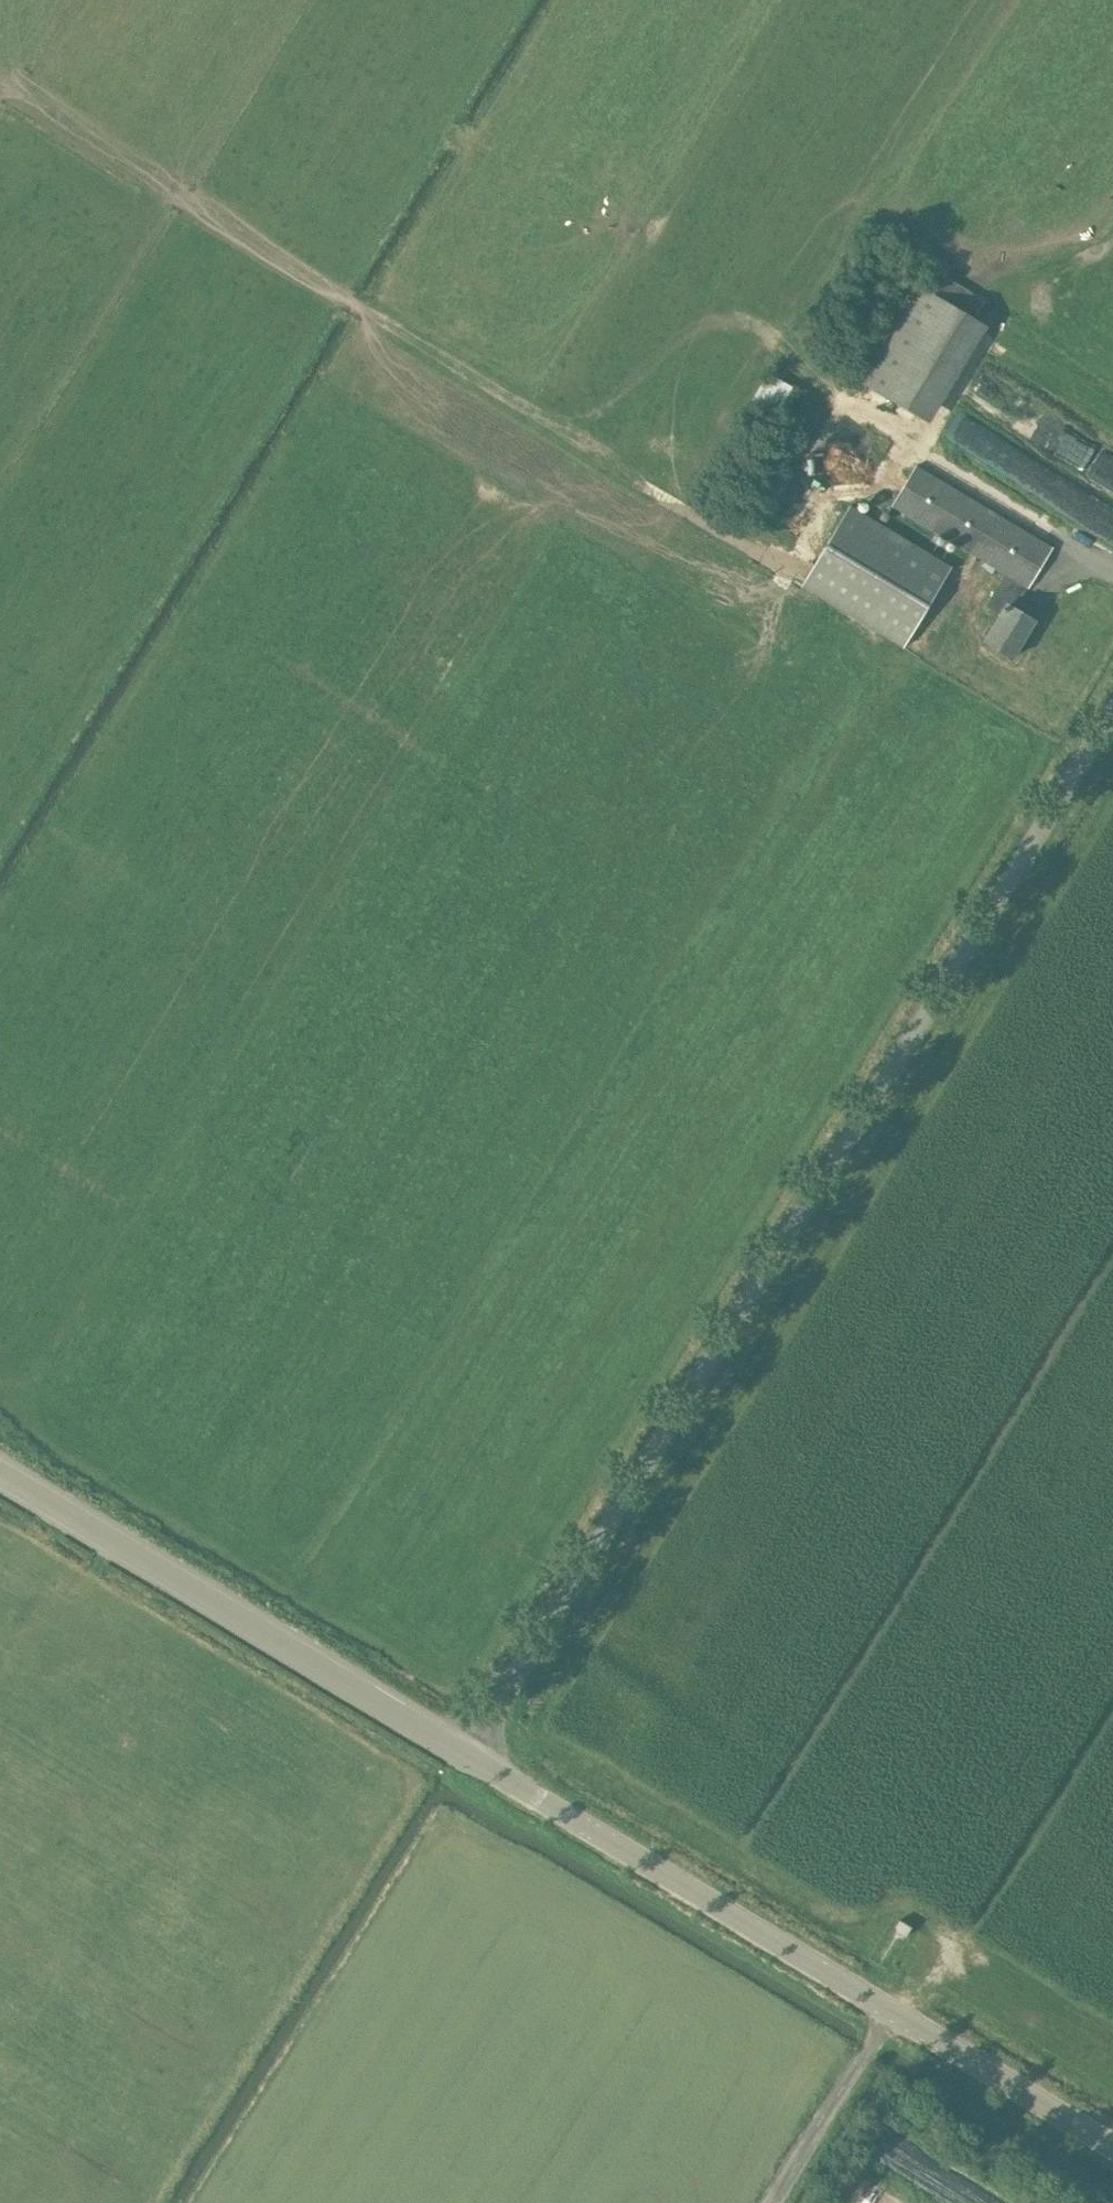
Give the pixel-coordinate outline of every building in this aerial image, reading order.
[(940,273),(928,291),(976,318),(987,301),(940,273)] [(990,326),(976,318),(928,291),(902,276),(844,372),(931,423),(990,326)] [(754,403),(777,417),(795,387),(770,373),(754,403)] [(971,449),(979,430),(960,422),(953,442),(971,449)] [(1036,621),(1017,610),(1054,547),(1022,527),(993,510),(918,466),(892,507),(1007,576),(990,606),(1004,614),(987,641),(1013,657),(1036,621)] [(803,586),(905,648),(953,568),(851,507),(803,586)] [(900,1920),(895,1930),(909,1937),(915,1927),(900,1920)]
